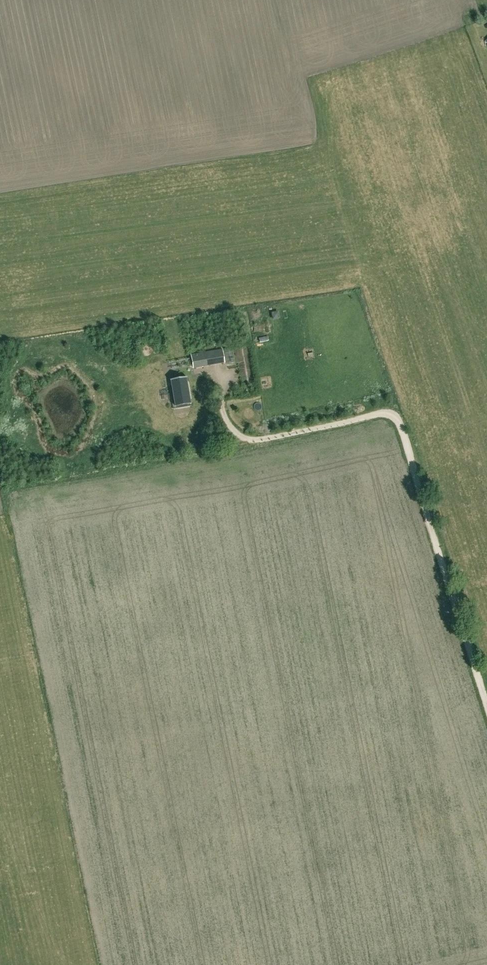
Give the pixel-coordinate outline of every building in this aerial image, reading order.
[(222,350),(191,355),(193,367),(224,362),(222,350)] [(187,377),(170,380),(170,381),(171,381),(175,406),(190,403),(186,378),(187,378),(187,377)]
